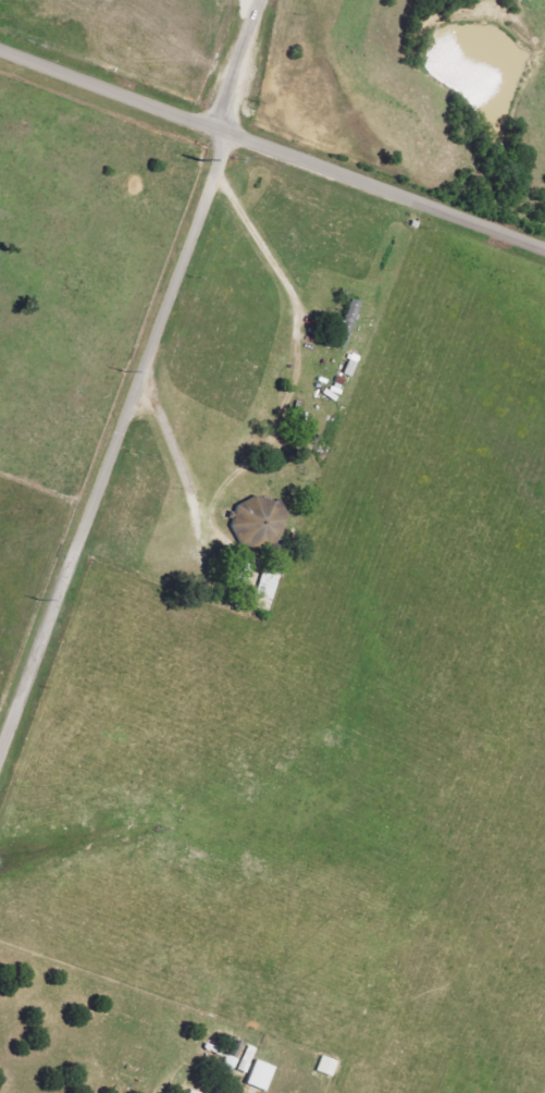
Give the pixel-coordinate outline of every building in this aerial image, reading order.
[(362,302),(353,300),(343,333),(353,337),(362,302)] [(280,553),(291,508),(244,496),(232,540),(280,553)] [(281,577),(264,573),(259,596),(276,600),(281,577)] [(225,1069),(236,1071),(238,1059),(227,1058),(225,1069)] [(339,1062),(323,1058),(319,1074),(335,1078),(339,1062)] [(249,1087),(269,1092),(277,1068),(256,1062),(249,1087)]
